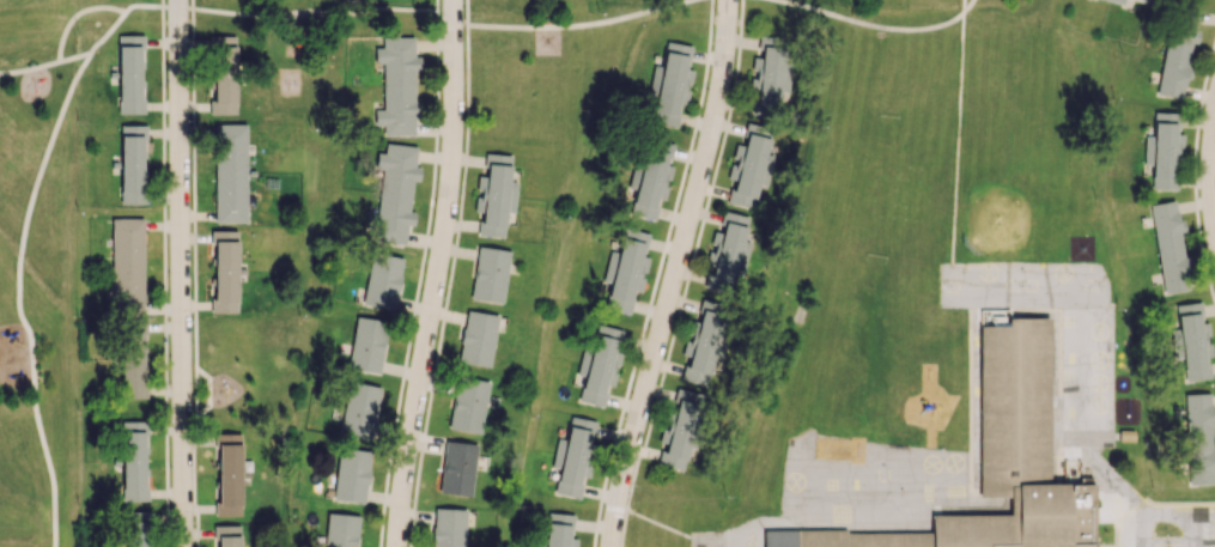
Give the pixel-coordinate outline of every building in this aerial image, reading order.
[(1157,95),(1182,99),(1190,42),(1196,43),(1198,31),(1193,31),(1196,8),(1171,4),(1157,95)] [(117,35),(118,114),(144,113),(143,99),(141,99),(140,35),(117,35)] [(210,36),(212,101),(209,101),(209,114),(236,114),(234,35),(210,36)] [(413,36),(381,37),(381,47),(374,48),(374,63),(382,63),(382,109),(374,109),(374,125),(382,125),(382,135),(415,135),(414,55),(413,55),(413,36)] [(789,37),(760,36),(759,57),(754,57),(752,90),(756,91),(756,105),(778,106),(779,91),(787,92),(789,37)] [(690,45),(665,41),(652,123),(676,127),(680,103),(686,104),(691,70),(686,69),(690,45)] [(1178,189),(1178,134),(1176,134),(1176,112),(1151,112),(1151,189),(1178,189)] [(245,124),(213,124),(215,222),(246,222),(245,124)] [(118,125),(120,204),(145,204),(143,125),(118,125)] [(729,204),(753,208),(756,190),(766,192),(773,148),(767,147),(770,131),(756,128),(755,134),(742,132),(729,204)] [(631,215),(654,219),(658,199),(664,200),(670,166),(667,166),(672,143),(646,138),(631,215)] [(405,244),(407,224),(413,225),(414,212),(409,212),(412,180),(418,180),(419,168),(413,167),(416,146),(384,143),(383,153),(375,152),(374,168),(381,169),(377,214),(366,213),(365,225),(374,226),(373,241),(405,244)] [(509,154),(484,153),(483,176),(478,175),(475,235),(503,237),(505,212),(514,212),(516,182),(508,181),(509,154)] [(1149,204),(1162,293),(1191,290),(1181,219),(1177,219),(1174,200),(1149,204)] [(752,216),(724,210),(719,232),(713,231),(706,263),(712,264),(708,283),(731,287),(735,268),(741,269),(752,216)] [(110,218),(112,312),(144,311),(142,218),(110,218)] [(647,233),(621,228),(606,308),(632,313),(647,233)] [(236,231),(212,230),(212,312),(236,312),(236,231)] [(508,250),(476,246),(470,299),(502,303),(508,250)] [(403,257),(371,251),(361,305),(393,311),(403,257)] [(707,385),(714,352),(721,354),(731,306),(700,300),(684,380),(707,385)] [(1176,304),(1184,381),(1210,378),(1208,359),(1211,359),(1207,322),(1201,322),(1199,302),(1176,304)] [(457,361),(489,367),(497,315),(465,310),(457,361)] [(1088,515),(1088,546),(766,546),(766,533),(929,531),(929,515),(1006,513),(1006,493),(977,493),(976,329),(1003,329),(1003,316),(1045,315),(1046,485),(1063,485),(1082,485),(1087,485),(1088,515)] [(347,369),(379,372),(386,320),(354,316),(347,369)] [(145,398),(145,319),(119,319),(120,398),(145,398)] [(579,401),(602,406),(607,385),(613,386),(620,353),(616,352),(621,329),(595,324),(579,401)] [(1174,359),(1181,358),(1177,327),(1169,328),(1174,359)] [(1104,341),(1104,352),(1113,353),(1113,341),(1104,341)] [(448,428),(480,433),(488,382),(456,376),(448,428)] [(379,387),(347,382),(339,434),(370,439),(379,387)] [(683,470),(686,455),(691,456),(705,394),(677,388),(660,465),(683,470)] [(1213,484),(1213,463),(1214,463),(1213,393),(1184,394),(1186,484),(1213,484)] [(556,494),(579,497),(582,476),(586,477),(594,420),(567,416),(556,494)] [(121,501),(147,501),(145,421),(120,421),(121,501)] [(1116,431),(1116,442),(1132,442),(1132,431),(1116,431)] [(216,516),(241,515),(239,433),(214,433),(216,516)] [(438,493),(470,496),(476,443),(444,440),(438,493)] [(362,503),(370,452),(339,447),(331,498),(362,503)] [(465,509),(433,508),(432,546),(463,546),(465,509)] [(149,511),(125,511),(125,546),(149,546),(149,511)] [(547,512),(544,546),(575,546),(576,537),(570,537),(572,514),(547,512)] [(357,514),(326,513),(324,546),(356,546),(357,514)] [(238,525),(216,526),(216,546),(238,546),(238,525)]
